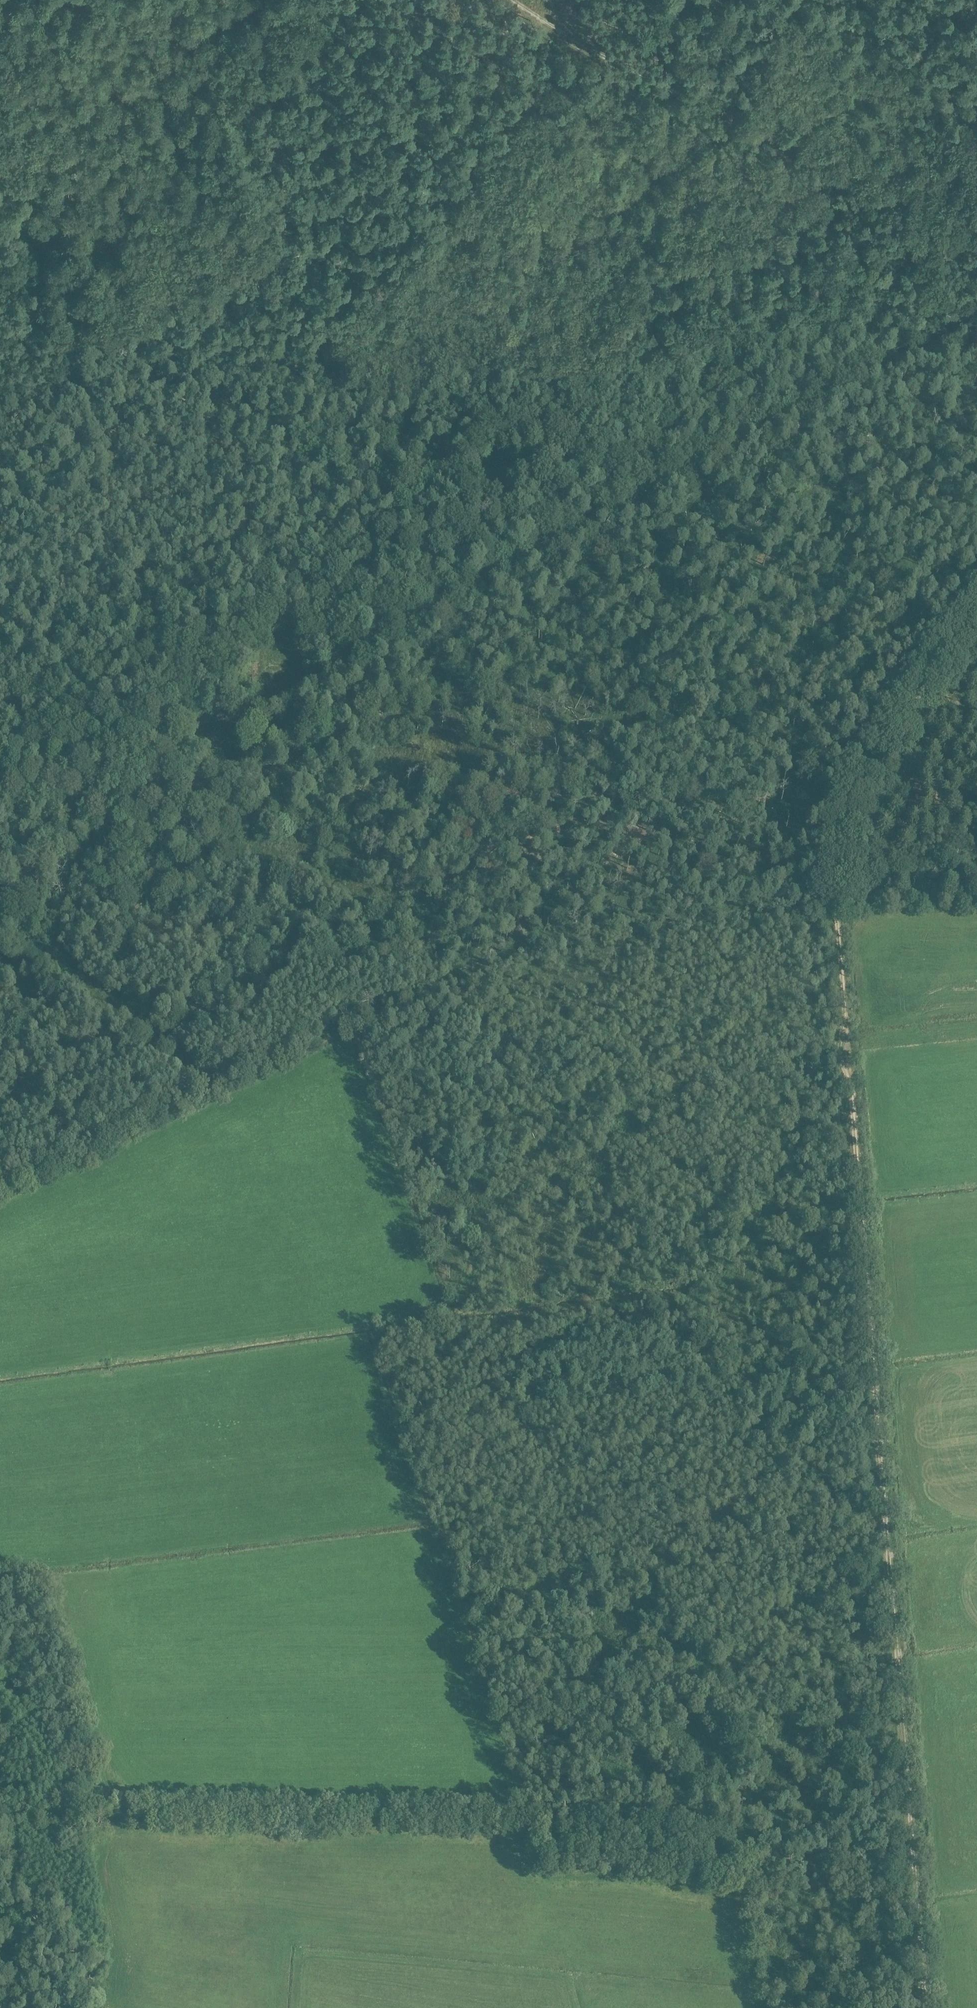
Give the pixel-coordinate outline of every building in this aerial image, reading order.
[(330,666),(341,666),(341,658),(329,658),(330,666)]
